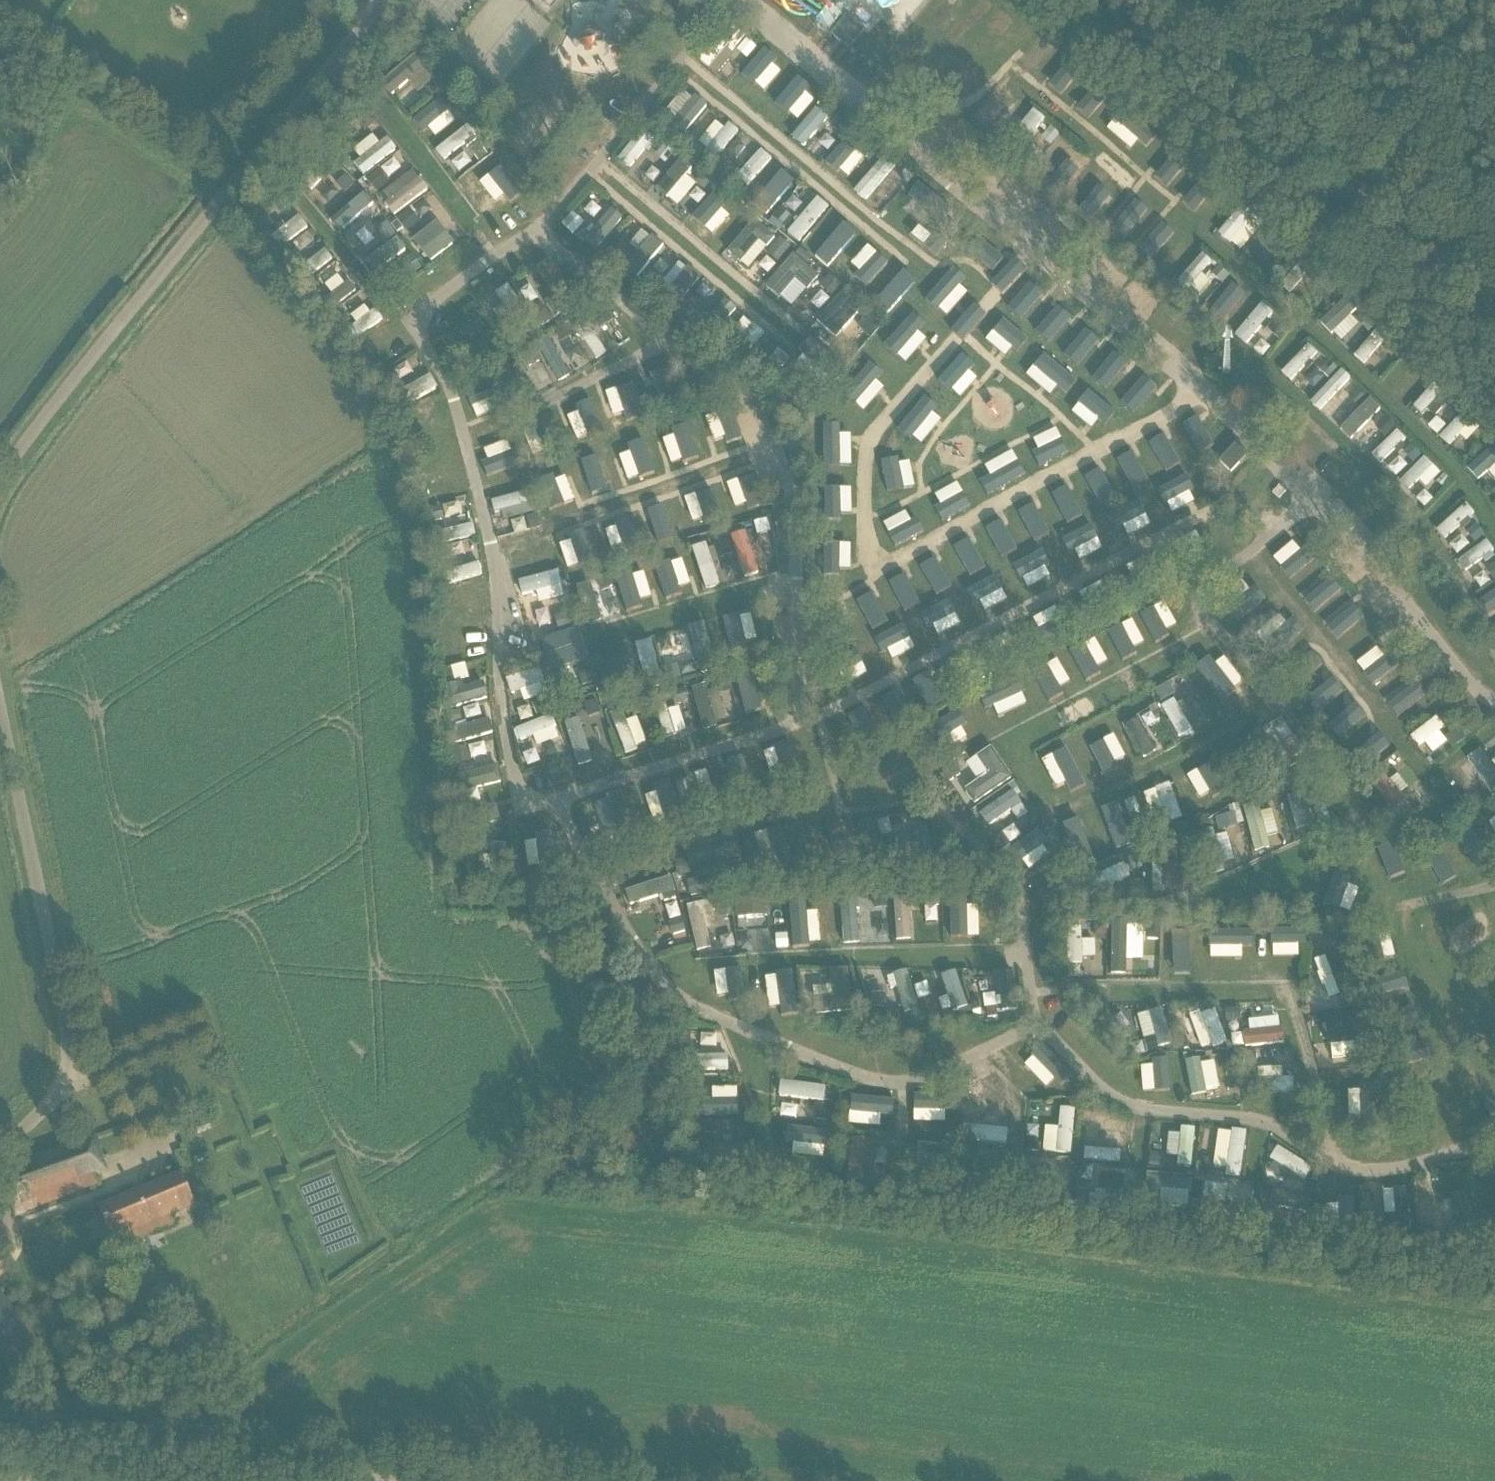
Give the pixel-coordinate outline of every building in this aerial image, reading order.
[(939,4),(946,11),(955,2),(952,0),(942,0),(939,4)] [(984,6),(996,17),(1006,4),(1001,0),(989,0),(984,6)] [(893,1),(884,10),(893,18),(902,9),(893,1)] [(1027,24),(1020,31),(1029,40),(1036,32),(1027,24)] [(920,25),(912,35),(921,43),(929,34),(920,25)] [(745,43),(735,54),(744,62),(754,51),(745,43)] [(1055,46),(1047,57),(1061,67),(1069,56),(1055,46)] [(995,65),(1002,55),(991,47),(984,58),(995,65)] [(956,56),(947,65),(956,73),(964,64),(956,56)] [(1034,84),(1043,94),(1064,75),(1055,65),(1034,84)] [(396,80),(406,92),(423,78),(412,66),(396,80)] [(775,75),(765,86),(773,93),(783,82),(775,75)] [(987,79),(978,88),(988,97),(997,88),(987,79)] [(435,81),(425,89),(433,98),(442,90),(435,81)] [(669,88),(653,107),(665,117),(681,99),(669,88)] [(810,95),(806,99),(806,106),(811,110),(818,102),(810,95)] [(1119,98),(1109,110),(1119,118),(1129,106),(1119,98)] [(669,115),(686,131),(701,115),(685,99),(669,115)] [(1018,104),(1008,116),(1017,124),(1028,112),(1018,104)] [(368,109),(356,118),(365,130),(377,121),(368,109)] [(656,113),(647,123),(656,131),(664,121),(656,113)] [(460,116),(450,124),(455,131),(465,123),(460,116)] [(1116,116),(1095,148),(1107,156),(1128,124),(1116,116)] [(841,120),(833,130),(843,138),(850,128),(841,120)] [(426,124),(415,134),(424,144),(435,134),(426,124)] [(1150,127),(1142,138),(1153,147),(1161,137),(1150,127)] [(815,129),(804,143),(815,151),(826,137),(815,129)] [(1049,131),(1040,141),(1049,149),(1058,139),(1049,131)] [(343,134),(335,141),(342,150),(350,143),(343,134)] [(821,168),(844,145),(834,135),(811,159),(821,168)] [(687,136),(678,147),(687,155),(696,144),(687,136)] [(744,171),(757,158),(740,142),(728,155),(744,171)] [(871,144),(866,150),(875,159),(880,153),(871,144)] [(1120,160),(1133,168),(1143,151),(1130,144),(1120,160)] [(481,145),(472,151),(479,161),(488,154),(481,145)] [(665,147),(654,159),(663,167),(674,154),(665,147)] [(390,170),(396,157),(383,151),(377,164),(390,170)] [(839,151),(828,166),(846,180),(857,165),(839,151)] [(1077,157),(1068,167),(1077,176),(1086,166),(1077,157)] [(847,178),(857,190),(880,170),(869,158),(847,178)] [(1195,159),(1185,170),(1195,178),(1204,168),(1195,159)] [(378,172),(367,182),(377,194),(388,184),(378,172)] [(703,174),(695,183),(704,190),(711,181),(703,174)] [(776,174),(760,192),(769,200),(785,183),(776,174)] [(899,174),(893,181),(902,189),(908,182),(899,174)] [(344,177),(335,187),(345,196),(354,185),(344,177)] [(879,177),(868,189),(879,198),(890,186),(879,177)] [(517,178),(507,186),(515,197),(525,189),(517,178)] [(1110,180),(1099,191),(1110,201),(1120,189),(1110,180)] [(319,182),(306,191),(315,205),(329,196),(319,182)] [(1181,183),(1165,203),(1182,217),(1198,197),(1181,183)] [(787,186),(771,204),(782,214),(798,195),(787,186)] [(748,188),(741,195),(752,204),(758,197),(748,188)] [(341,232),(348,244),(375,227),(353,194),(318,216),(332,237),(341,232)] [(1205,202),(1198,214),(1210,221),(1217,209),(1205,202)] [(1115,241),(1142,216),(1131,204),(1104,228),(1115,241)] [(600,206),(583,225),(597,237),(614,219),(600,206)] [(739,211),(730,221),(739,229),(748,219),(739,211)] [(281,237),(297,226),(288,212),(272,223),(281,237)] [(410,212),(398,221),(409,233),(420,224),(410,212)] [(783,214),(775,224),(783,232),(792,222),(783,214)] [(573,216),(562,227),(572,237),(583,226),(573,216)] [(943,217),(935,226),(944,234),(952,225),(943,217)] [(268,219),(259,226),(265,234),(274,226),(268,219)] [(601,234),(611,244),(624,233),(614,222),(601,234)] [(1159,222),(1149,234),(1158,242),(1168,230),(1159,222)] [(1124,242),(1137,250),(1144,237),(1132,230),(1124,242)] [(391,231),(382,238),(388,247),(398,239),(391,231)] [(1278,231),(1270,240),(1280,248),(1287,239),(1278,231)] [(976,233),(969,241),(975,246),(982,238),(976,233)] [(652,277),(667,261),(639,234),(624,250),(652,277)] [(810,237),(801,247),(809,253),(817,244),(810,237)] [(780,242),(767,257),(775,265),(788,250),(780,242)] [(611,245),(601,256),(611,266),(622,255),(611,245)] [(1188,246),(1178,257),(1187,265),(1197,254),(1188,246)] [(291,247),(280,256),(286,264),(298,255),(291,247)] [(307,267),(320,258),(313,248),(299,257),(307,267)] [(860,249),(841,285),(853,291),(872,255),(860,249)] [(1166,273),(1174,262),(1163,253),(1155,264),(1166,273)] [(559,289),(539,257),(522,267),(542,299),(559,289)] [(411,258),(397,269),(408,282),(421,271),(411,258)] [(674,295),(691,281),(677,265),(660,279),(674,295)] [(838,265),(833,270),(842,278),(847,272),(838,265)] [(954,266),(944,276),(954,285),(963,274),(954,266)] [(1272,278),(1279,287),(1293,276),(1285,267),(1272,278)] [(1219,269),(1212,277),(1222,286),(1230,278),(1219,269)] [(1325,269),(1315,280),(1331,294),(1341,282),(1325,269)] [(649,276),(639,286),(649,295),(659,285),(649,276)] [(316,280),(306,289),(313,298),(324,289),(316,280)] [(830,280),(820,291),(829,299),(839,288),(830,280)] [(332,303),(344,290),(335,282),(323,295),(332,303)] [(498,317),(511,309),(495,283),(482,292),(498,317)] [(690,302),(699,291),(689,283),(680,293),(690,302)] [(582,285),(574,294),(584,304),(592,295),(582,285)] [(869,289),(862,298),(870,306),(878,297),(869,289)] [(1020,291),(1004,316),(1022,327),(1038,302),(1020,291)] [(1232,294),(1225,305),(1237,313),(1245,302),(1232,294)] [(1319,336),(1347,312),(1334,296),(1306,320),(1319,336)] [(1249,298),(1243,305),(1251,312),(1258,305),(1249,298)] [(540,305),(529,312),(539,329),(550,323),(540,305)] [(785,317),(795,323),(803,311),(793,305),(785,317)] [(689,306),(680,315),(690,325),(699,315),(689,306)] [(918,307),(913,312),(918,317),(923,311),(918,307)] [(474,310),(464,318),(470,325),(477,325),(483,321),(474,310)] [(606,310),(592,318),(599,329),(613,321),(606,310)] [(854,335),(866,322),(855,311),(842,325),(854,335)] [(343,312),(332,320),(340,331),(351,322),(343,312)] [(905,349),(919,336),(897,313),(883,326),(905,349)] [(1369,313),(1359,324),(1370,334),(1380,322),(1369,313)] [(871,319),(859,331),(868,339),(879,327),(871,319)] [(1278,325),(1271,334),(1280,342),(1288,333),(1278,325)] [(565,327),(554,333),(559,341),(570,336),(565,327)] [(447,365),(460,356),(442,329),(428,338),(447,365)] [(724,334),(714,345),(722,353),(733,342),(724,334)] [(573,370),(564,349),(561,350),(555,337),(529,349),(544,383),(573,370)] [(890,338),(881,347),(890,355),(899,346),(890,338)] [(1398,341),(1389,351),(1399,359),(1407,349),(1398,341)] [(361,342),(351,350),(360,361),(370,353),(361,342)] [(1039,342),(1031,352),(1040,360),(1049,351),(1039,342)] [(1294,344),(1267,373),(1277,382),(1305,353),(1294,344)] [(764,348),(756,359),(766,367),(775,356),(764,348)] [(856,363),(843,376),(866,398),(878,385),(856,363)] [(1329,363),(1319,373),(1328,381),(1337,371),(1329,363)] [(747,366),(742,371),(751,379),(756,374),(747,366)] [(1426,371),(1416,383),(1424,391),(1435,379),(1426,371)] [(393,372),(381,379),(390,394),(401,387),(393,372)] [(1402,400),(1410,389),(1398,381),(1390,392),(1402,400)] [(783,384),(774,393),(783,402),(792,392),(783,384)] [(1356,393),(1349,401),(1357,407),(1364,400),(1356,393)] [(1456,394),(1448,403),(1458,411),(1466,402),(1456,394)] [(1084,395),(1056,407),(1066,429),(1093,417),(1084,395)] [(1120,395),(1109,402),(1115,413),(1126,406),(1120,395)] [(579,401),(563,403),(565,426),(581,425),(579,401)] [(653,403),(642,407),(646,419),(658,415),(653,403)] [(1315,417),(1326,424),(1334,411),(1324,404),(1315,417)] [(721,407),(709,411),(714,423),(726,418),(721,407)] [(1036,445),(1055,434),(1040,408),(1021,420),(1036,445)] [(413,412),(402,417),(408,430),(419,425),(413,412)] [(531,419),(536,432),(552,426),(547,412),(531,419)] [(510,413),(494,417),(497,429),(513,425),(510,413)] [(1445,413),(1425,439),(1444,454),(1464,427),(1445,413)] [(476,415),(464,417),(468,436),(479,434),(476,415)] [(617,417),(606,421),(611,435),(622,431),(617,417)] [(825,417),(825,430),(837,431),(838,417),(825,417)] [(686,420),(675,423),(677,432),(688,428),(686,420)] [(1387,421),(1377,432),(1386,440),(1395,429),(1387,421)] [(1075,424),(1070,428),(1074,435),(1079,432),(1075,424)] [(1485,438),(1490,443),(1494,439),(1494,429),(1493,426),(1486,432),(1485,438)] [(991,432),(968,444),(984,474),(1007,461),(991,432)] [(650,434),(635,439),(639,451),(654,447),(650,434)] [(1102,443),(1108,439),(1105,434),(1099,438),(1102,443)] [(577,440),(569,443),(571,452),(579,450),(577,440)] [(1033,442),(1022,448),(1029,460),(1040,453),(1033,442)] [(1237,442),(1217,462),(1230,475),(1250,455),(1237,442)] [(841,469),(840,443),(809,444),(811,470),(841,469)] [(538,444),(527,448),(530,458),(542,454),(538,444)] [(610,444),(598,448),(602,460),(615,456),(610,444)] [(1494,459),(1494,450),(1492,445),(1454,464),(1461,476),(1494,459)] [(1412,447),(1405,454),(1413,462),(1420,454),(1412,447)] [(1068,450),(1062,453),(1065,458),(1071,455),(1068,450)] [(1065,461),(1069,467),(1076,463),(1072,457),(1065,461)] [(1250,458),(1229,480),(1262,514),(1285,491),(1250,458)] [(574,459),(564,462),(568,473),(577,470),(574,459)] [(434,461),(421,464),(424,474),(436,471),(434,461)] [(603,483),(602,466),(592,466),(593,484),(603,483)] [(544,470),(537,472),(539,480),(546,478),(544,470)] [(526,472),(517,474),(520,486),(529,483),(526,472)] [(1151,483),(1165,520),(1185,512),(1171,475),(1151,483)] [(1444,476),(1437,484),(1443,490),(1451,482),(1444,476)] [(409,489),(415,508),(453,497),(448,478),(409,489)] [(556,482),(562,505),(572,502),(567,479),(556,482)] [(907,519),(926,509),(911,481),(892,491),(907,519)] [(1478,492),(1486,502),(1494,496),(1494,484),(1493,481),(1478,492)] [(948,489),(937,496),(944,507),(955,500),(948,489)] [(1413,508),(1421,499),(1410,490),(1402,499),(1413,508)] [(675,496),(679,520),(701,516),(697,492),(675,496)] [(808,502),(816,526),(847,516),(839,492),(808,502)] [(1117,503),(1122,513),(1112,517),(1119,532),(1150,518),(1139,493),(1117,503)] [(1455,504),(1423,524),(1430,537),(1463,517),(1455,504)] [(1494,525),(1494,507),(1486,513),(1494,525)] [(441,509),(429,512),(432,525),(444,522),(441,509)] [(734,513),(722,516),(726,530),(738,527),(734,513)] [(638,516),(623,522),(627,534),(642,529),(638,516)] [(537,517),(526,520),(529,532),(540,529),(537,517)] [(596,528),(607,553),(624,546),(614,521),(596,528)] [(430,546),(463,536),(459,524),(427,533),(430,546)] [(743,544),(758,541),(754,524),(739,527),(743,544)] [(701,525),(686,530),(690,542),(705,538),(701,525)] [(1479,526),(1470,533),(1478,543),(1487,536),(1479,526)] [(546,558),(562,556),(558,527),(541,529),(546,558)] [(839,535),(827,540),(832,553),(844,548),(839,535)] [(657,536),(641,541),(646,557),(661,552),(657,536)] [(728,543),(714,548),(718,559),(732,555),(728,543)] [(1031,550),(1045,577),(1059,569),(1044,543),(1031,550)] [(1478,582),(1470,565),(1483,559),(1476,543),(1442,559),(1458,592),(1478,582)] [(897,544),(894,546),(898,553),(902,551),(897,544)] [(1057,564),(1068,560),(1063,545),(1052,549),(1057,564)] [(447,550),(439,551),(442,561),(449,559),(447,550)] [(613,554),(604,557),(607,567),(616,564),(613,554)] [(688,555),(676,559),(680,573),(692,569),(688,555)] [(835,561),(839,567),(845,563),(841,557),(835,561)] [(553,560),(542,563),(545,573),(556,571),(553,560)] [(579,562),(567,565),(571,579),(584,576),(579,562)] [(648,562),(635,566),(638,575),(651,571),(648,562)] [(433,569),(434,583),(468,579),(467,565),(433,569)] [(1294,607),(1321,587),(1308,569),(1296,578),(1287,566),(1272,577),(1294,607)] [(1487,572),(1494,582),(1494,566),(1487,572)] [(609,576),(597,580),(600,591),(613,588),(609,576)] [(582,593),(589,622),(601,619),(594,590),(582,593)] [(1297,610),(1306,622),(1332,602),(1323,590),(1297,610)] [(448,591),(436,594),(439,606),(451,603),(448,591)] [(1224,596),(1215,603),(1219,608),(1228,601),(1224,596)] [(1138,606),(1129,611),(1135,621),(1144,615),(1138,606)] [(1349,609),(1340,616),(1347,626),(1357,619),(1349,609)] [(545,631),(557,627),(552,613),(540,616),(545,631)] [(742,613),(727,615),(732,652),(747,650),(742,613)] [(570,614),(554,618),(558,632),(574,629),(570,614)] [(1313,624),(1321,636),(1333,627),(1325,616),(1313,624)] [(1159,618),(1152,622),(1158,633),(1166,628),(1159,618)] [(1111,619),(1097,625),(1110,651),(1124,644),(1111,619)] [(691,622),(672,628),(684,674),(703,668),(691,622)] [(1265,631),(1256,639),(1263,648),(1273,640),(1265,631)] [(527,638),(532,666),(567,661),(563,632),(527,638)] [(1344,668),(1365,649),(1352,635),(1331,654),(1344,668)] [(867,637),(848,644),(858,672),(878,664),(867,637)] [(1087,638),(1078,644),(1084,652),(1092,647),(1087,638)] [(620,643),(625,670),(645,666),(640,639),(620,643)] [(449,640),(438,645),(442,654),(453,649),(449,640)] [(1040,642),(1035,645),(1040,653),(1045,650),(1040,642)] [(1378,642),(1368,650),(1375,659),(1385,651),(1378,642)] [(666,644),(646,650),(652,666),(671,659),(666,644)] [(730,649),(719,652),(722,664),(733,661),(730,649)] [(1055,655),(1042,661),(1047,671),(1060,665),(1055,655)] [(768,665),(756,668),(759,679),(771,676),(768,665)] [(678,668),(664,671),(667,683),(681,680),(678,668)] [(978,670),(972,674),(977,681),(983,677),(978,670)] [(1197,670),(1189,675),(1195,685),(1204,680),(1197,670)] [(451,671),(437,674),(441,689),(455,685),(451,671)] [(588,673),(576,676),(579,689),(592,685),(588,673)] [(967,674),(960,677),(964,686),(971,683),(967,674)] [(1373,681),(1380,692),(1390,685),(1383,674),(1373,681)] [(904,713),(923,701),(906,675),(887,687),(904,713)] [(1015,675),(1004,682),(1010,692),(1021,685),(1015,675)] [(1406,677),(1399,683),(1404,690),(1412,684),(1406,677)] [(727,679),(716,682),(719,695),(731,693),(727,679)] [(528,682),(507,687),(509,700),(530,696),(528,682)] [(617,682),(604,686),(607,698),(620,695),(617,682)] [(1303,682),(1292,690),(1299,698),(1309,690),(1303,682)] [(1380,713),(1406,696),(1398,684),(1372,702),(1380,713)] [(1191,688),(1183,692),(1191,704),(1198,700),(1191,688)] [(683,691),(672,694),(675,706),(686,703),(683,691)] [(971,697),(959,704),(964,713),(976,707),(971,697)] [(869,736),(887,727),(873,699),(855,708),(869,736)] [(543,701),(532,706),(538,717),(548,712),(543,701)] [(1433,701),(1422,708),(1429,718),(1440,711),(1433,701)] [(646,702),(632,706),(635,717),(649,713),(646,702)] [(597,703),(584,706),(587,719),(600,716),(597,703)] [(516,704),(503,708),(506,721),(519,718),(516,704)] [(675,708),(664,711),(668,727),(679,725),(675,708)] [(1328,709),(1317,717),(1325,726),(1335,718),(1328,709)] [(622,710),(599,717),(611,753),(634,745),(622,710)] [(460,712),(448,715),(451,727),(463,724),(460,712)] [(573,712),(547,722),(563,768),(590,759),(573,712)] [(1159,712),(1151,717),(1155,724),(1163,719),(1159,712)] [(846,715),(828,725),(841,748),(858,738),(846,715)] [(905,717),(899,720),(903,728),(909,725),(905,717)] [(1436,719),(1412,737),(1419,747),(1443,728),(1436,719)] [(1459,729),(1448,737),(1456,747),(1467,738),(1459,729)] [(779,736),(788,757),(801,751),(793,730),(779,736)] [(1122,730),(1115,734),(1122,745),(1128,741),(1122,730)] [(1098,752),(1106,747),(1097,732),(1074,746),(1095,779),(1109,770),(1098,752)] [(1371,757),(1381,747),(1372,738),(1362,748),(1371,757)] [(1296,740),(1284,748),(1292,761),(1305,753),(1296,740)] [(1351,741),(1341,748),(1350,760),(1360,752),(1351,741)] [(552,745),(545,749),(550,759),(557,756),(552,745)] [(952,788),(961,803),(999,780),(978,745),(953,760),(965,780),(952,788)] [(466,749),(453,753),(457,767),(470,763),(466,749)] [(458,771),(462,790),(489,784),(484,765),(458,771)] [(694,768),(682,772),(688,794),(700,790),(694,768)] [(1447,789),(1459,783),(1452,769),(1440,775),(1447,789)] [(1240,775),(1231,781),(1239,794),(1249,788),(1240,775)] [(771,777),(758,781),(763,798),(775,795),(771,777)] [(1293,777),(1283,780),(1286,793),(1297,790),(1293,777)] [(1389,810),(1401,799),(1383,778),(1370,789),(1389,810)] [(1395,786),(1403,799),(1415,791),(1406,778),(1395,786)] [(629,786),(592,794),(598,823),(639,814),(638,811),(675,803),(671,782),(661,784),(660,779),(629,786)] [(1015,784),(1009,787),(1012,792),(1018,788),(1015,784)] [(1280,785),(1263,790),(1267,801),(1283,796),(1280,785)] [(914,786),(909,789),(914,798),(920,795),(914,786)] [(999,789),(968,811),(978,825),(1010,803),(999,789)] [(1478,791),(1468,799),(1477,810),(1487,802),(1478,791)] [(465,795),(453,798),(456,810),(468,807),(465,795)] [(1451,802),(1439,812),(1448,825),(1461,815),(1451,802)] [(1105,805),(1089,808),(1098,846),(1114,843),(1105,805)] [(805,812),(741,833),(747,850),(811,830),(805,812)] [(1174,814),(1163,819),(1167,829),(1178,825),(1174,814)] [(866,832),(879,829),(876,815),(863,818),(866,832)] [(1234,816),(1219,820),(1222,832),(1237,827),(1234,816)] [(1063,822),(1052,826),(1057,844),(1069,840),(1063,822)] [(912,823),(899,828),(905,842),(917,837),(912,823)] [(660,828),(640,836),(644,846),(664,838),(660,828)] [(537,829),(505,829),(505,858),(536,858),(537,829)] [(1263,832),(1265,846),(1281,844),(1279,830),(1263,832)] [(1426,844),(1442,873),(1459,864),(1442,835),(1426,844)] [(1003,836),(993,842),(1000,852),(1009,846),(1003,836)] [(1018,859),(1036,852),(1031,839),(1013,846),(1018,859)] [(848,843),(834,848),(842,874),(857,869),(848,843)] [(1196,843),(1184,844),(1185,859),(1197,858),(1196,843)] [(1362,880),(1396,872),(1389,843),(1355,851),(1362,880)] [(1033,861),(1041,878),(1055,871),(1047,854),(1033,861)] [(1139,859),(1128,861),(1132,874),(1142,871),(1139,859)] [(688,860),(675,862),(678,877),(691,874),(688,860)] [(1069,861),(1058,865),(1062,875),(1073,871),(1069,861)] [(1089,871),(1095,886),(1118,877),(1112,862),(1089,871)] [(1331,870),(1319,871),(1319,879),(1331,878),(1331,870)] [(613,884),(615,907),(666,901),(663,879),(613,884)] [(1037,879),(1028,882),(1031,889),(1039,886),(1037,879)] [(939,892),(926,894),(927,907),(940,906),(939,892)] [(887,893),(875,894),(876,906),(887,905),(887,893)] [(985,893),(973,904),(981,913),(993,903),(985,893)] [(765,897),(735,899),(737,920),(767,917),(765,897)] [(829,897),(816,898),(817,909),(830,909),(829,897)] [(683,953),(706,949),(698,899),(675,903),(683,953)] [(877,935),(877,917),(871,917),(871,904),(862,904),(863,935),(877,935)] [(1448,911),(1453,936),(1486,929),(1481,904),(1448,911)] [(657,935),(672,931),(668,918),(653,922),(657,935)] [(1356,919),(1350,923),(1356,930),(1362,926),(1356,919)] [(1410,926),(1420,958),(1442,951),(1432,919),(1410,926)] [(1158,925),(1147,925),(1148,940),(1159,939),(1158,925)] [(1067,926),(1054,926),(1055,964),(1068,964),(1067,926)] [(1106,926),(1094,927),(1095,939),(1107,938),(1106,926)] [(1260,976),(1261,948),(1286,950),(1287,930),(1245,928),(1243,975),(1260,976)] [(707,949),(721,948),(720,929),(706,929),(707,949)] [(1340,931),(1328,938),(1336,952),(1348,946),(1340,931)] [(1189,932),(1177,932),(1176,971),(1189,971),(1189,932)] [(789,935),(777,936),(778,950),(789,949),(789,935)] [(1146,960),(1158,961),(1159,942),(1146,941),(1146,960)] [(1175,970),(1174,943),(1161,943),(1161,970),(1175,970)] [(1478,943),(1466,947),(1471,959),(1482,955),(1478,943)] [(1315,955),(1302,958),(1312,999),(1325,996),(1315,955)] [(1378,960),(1365,963),(1367,975),(1380,973),(1378,960)] [(719,962),(700,963),(701,976),(720,975),(719,962)] [(768,1016),(784,1016),(783,965),(767,965),(768,1016)] [(894,968),(879,973),(890,1005),(905,1000),(894,968)] [(835,969),(822,969),(821,1005),(834,1006),(835,969)] [(853,987),(878,988),(879,972),(854,970),(853,987)] [(997,1010),(998,972),(985,972),(984,1010),(997,1010)] [(764,974),(752,975),(753,985),(764,985),(764,974)] [(816,975),(802,976),(803,987),(817,987),(816,975)] [(914,981),(901,985),(906,999),(919,995),(914,981)] [(1378,1010),(1395,1004),(1391,991),(1374,997),(1378,1010)] [(1349,997),(1338,1001),(1342,1011),(1353,1007),(1349,997)] [(882,999),(870,999),(870,1012),(882,1012),(882,999)] [(932,999),(919,1003),(923,1015),(936,1010),(932,999)] [(977,1000),(969,1002),(973,1013),(980,1010),(977,1000)] [(1208,1045),(1214,1043),(1202,1008),(1186,1013),(1198,1048),(1208,1045)] [(1421,1016),(1431,1045),(1453,1037),(1444,1009),(1421,1016)] [(1240,1011),(1227,1012),(1228,1024),(1240,1023),(1240,1011)] [(1215,1035),(1228,1033),(1225,1015),(1213,1017),(1215,1035)] [(1360,1017),(1325,1020),(1328,1051),(1363,1048),(1360,1017)] [(1479,1027),(1483,1039),(1494,1034),(1494,1031),(1492,1022),(1479,1027)] [(1391,1024),(1383,1027),(1388,1039),(1396,1036),(1391,1024)] [(689,1037),(673,1037),(674,1048),(690,1047),(689,1037)] [(1185,1038),(1176,1040),(1177,1050),(1187,1048),(1185,1038)] [(1145,1042),(1133,1046),(1137,1059),(1149,1055),(1145,1042)] [(1404,1049),(1394,1052),(1398,1065),(1408,1061),(1404,1049)] [(1371,1054),(1362,1054),(1362,1064),(1372,1064),(1371,1054)] [(699,1056),(700,1073),(716,1072),(715,1055),(699,1056)] [(1255,1055),(1242,1056),(1243,1070),(1256,1069),(1255,1055)] [(1232,1056),(1221,1058),(1223,1073),(1235,1071),(1232,1056)] [(1180,1058),(1164,1059),(1165,1071),(1181,1071),(1180,1058)] [(1008,1060),(1000,1066),(1009,1076),(1016,1069),(1008,1060)] [(1144,1072),(1128,1073),(1130,1097),(1146,1096),(1144,1072)] [(1149,1074),(1151,1092),(1164,1092),(1163,1073),(1149,1074)] [(1260,1095),(1281,1093),(1278,1076),(1258,1078),(1260,1095)] [(1326,1080),(1329,1099),(1361,1094),(1358,1076),(1326,1080)] [(708,1080),(690,1081),(691,1098),(709,1097),(708,1080)] [(766,1082),(765,1102),(811,1103),(812,1084),(766,1082)] [(859,1094),(847,1095),(848,1107),(860,1106),(859,1094)] [(866,1094),(865,1109),(878,1110),(879,1095),(866,1094)] [(897,1096),(896,1113),(934,1115),(935,1098),(897,1096)] [(981,1096),(969,1098),(971,1113),(984,1111),(981,1096)] [(695,1103),(697,1118),(730,1113),(727,1098),(695,1103)] [(1365,1100),(1353,1101),(1354,1116),(1366,1115),(1365,1100)] [(815,1107),(814,1118),(829,1119),(830,1109),(815,1107)] [(842,1111),(841,1131),(877,1132),(878,1113),(842,1111)] [(1084,1112),(1082,1124),(1092,1125),(1094,1113),(1084,1112)] [(944,1121),(943,1131),(956,1132),(957,1122),(944,1121)] [(719,1124),(695,1125),(696,1140),(719,1139),(719,1124)] [(780,1124),(779,1155),(818,1156),(819,1126),(780,1124)] [(1232,1126),(1224,1176),(1240,1178),(1248,1129),(1232,1126)] [(1382,1126),(1368,1126),(1368,1138),(1382,1138),(1382,1126)] [(2,1171),(18,1215),(97,1186),(90,1166),(103,1161),(94,1137),(2,1171)] [(1027,1141),(1026,1153),(1039,1154),(1040,1142),(1027,1141)] [(1136,1141),(1136,1154),(1153,1154),(1153,1141),(1136,1141)] [(965,1148),(964,1160),(977,1161),(978,1149),(965,1148)] [(1071,1148),(1070,1163),(1104,1165),(1105,1150),(1071,1148)] [(1254,1166),(1293,1180),(1299,1162),(1261,1148),(1254,1166)] [(1151,1156),(1150,1169),(1163,1170),(1164,1157),(1151,1156)] [(1201,1162),(1199,1176),(1212,1177),(1214,1163),(1201,1162)] [(820,1164),(819,1176),(834,1178),(835,1166),(820,1164)] [(99,1209),(107,1227),(119,1257),(140,1248),(137,1241),(176,1225),(172,1216),(193,1207),(181,1174),(99,1209)] [(1264,1189),(1266,1177),(1251,1175),(1250,1187),(1264,1189)] [(285,1189),(312,1257),(342,1245),(315,1177),(285,1189)] [(1307,1184),(1306,1195),(1315,1196),(1316,1185),(1307,1184)] [(1023,1189),(1016,1197),(1026,1205),(1033,1197),(1023,1189)] [(1427,1197),(1437,1236),(1461,1230),(1451,1191),(1427,1197)] [(1075,1193),(1074,1204),(1086,1205),(1087,1194),(1075,1193)] [(1292,1212),(1293,1194),(1258,1193),(1257,1211),(1292,1212)] [(1329,1206),(1341,1206),(1341,1193),(1329,1193),(1329,1206)] [(1369,1215),(1381,1214),(1380,1194),(1368,1194),(1369,1215)] [(1137,1205),(1136,1215),(1147,1217),(1148,1206),(1137,1205)] [(1239,1213),(1237,1226),(1249,1228),(1250,1214),(1239,1213)] [(1301,1222),(1300,1236),(1309,1237),(1311,1224),(1301,1222)] [(1482,1228),(1484,1241),(1494,1240),(1494,1226),(1482,1228)] [(1374,1230),(1362,1230),(1362,1245),(1374,1244),(1374,1230)] [(1421,1241),(1419,1254),(1431,1256),(1433,1242),(1421,1241)]
